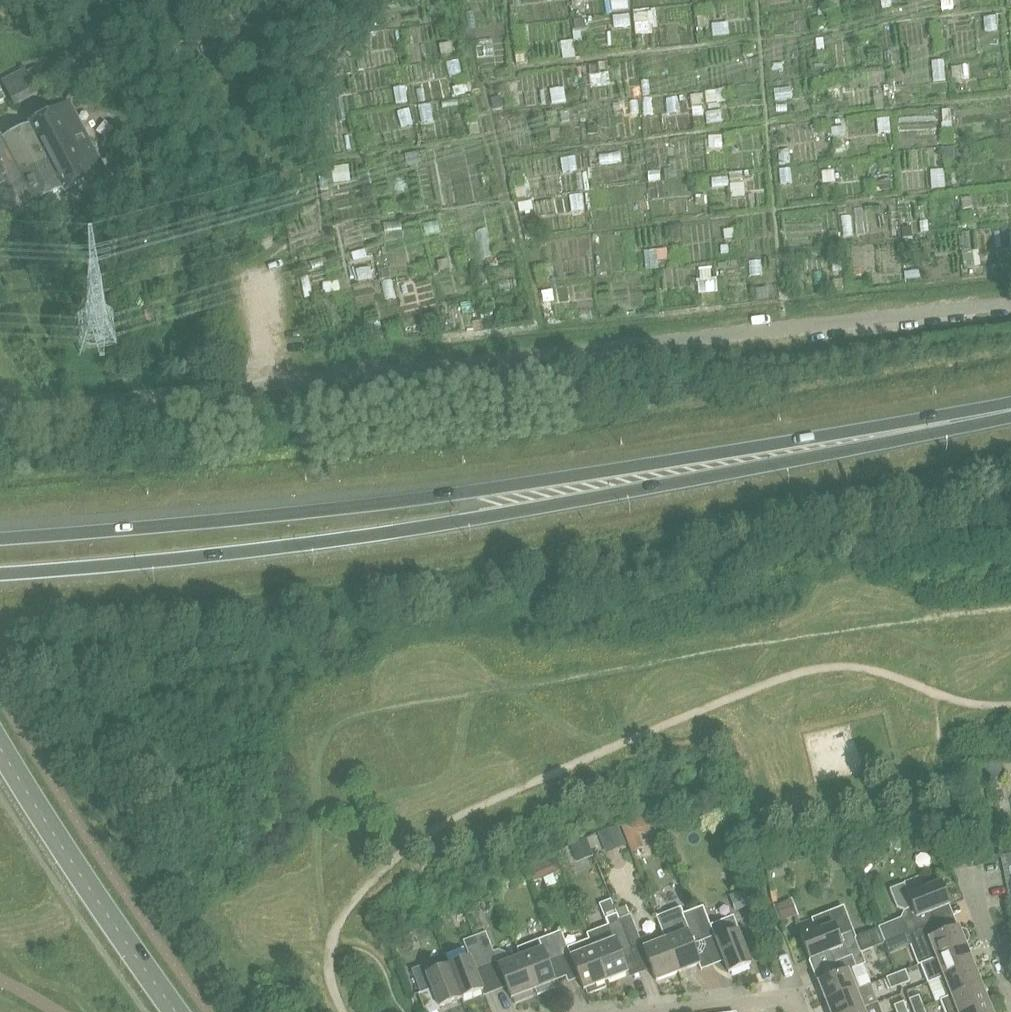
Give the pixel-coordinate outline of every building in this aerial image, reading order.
[(21,177),(35,203),(62,189),(63,192),(104,170),(69,103),(28,125),(30,128),(48,162),(21,177)] [(30,128),(3,142),(2,139),(0,140),(0,207),(7,221),(37,206),(35,203),(21,177),(48,162),(30,128)] [(1000,762),(975,767),(978,783),(1003,779),(1000,762)] [(637,817),(620,823),(631,852),(644,848),(639,833),(656,831),(653,815),(637,817)] [(618,826),(599,834),(607,853),(626,845),(618,826)] [(586,839),(570,846),(578,863),(593,857),(586,839)] [(1001,856),(1009,899),(1010,898),(1010,854),(1001,856)] [(556,859),(547,863),(552,875),(561,871),(556,859)] [(533,882),(542,879),(537,867),(529,871),(533,882)] [(885,943),(906,935),(935,924),(931,913),(949,905),(941,883),(926,888),(922,877),(890,890),(897,909),(904,911),(901,918),(879,927),(885,943)] [(750,906),(744,890),(729,896),(736,912),(750,906)] [(791,899),(777,905),(776,905),(783,922),(798,916),(791,899)] [(703,907),(692,911),(704,942),(715,937),(724,962),(729,973),(751,964),(738,931),(733,918),(716,924),(711,926),(703,907)] [(680,908),(657,917),(657,919),(665,940),(678,973),(681,972),(683,978),(701,971),(698,965),(699,965),(700,964),(695,951),(693,946),(704,942),(692,911),(682,915),(680,908)] [(833,964),(852,956),(861,952),(883,944),(877,928),(854,937),(843,908),(796,927),(810,960),(828,953),(833,964)] [(609,926),(587,935),(589,940),(593,949),(606,982),(628,973),(620,955),(631,950),(622,928),(619,920),(617,915),(606,919),(609,926)] [(628,916),(619,920),(622,928),(631,950),(643,946),(640,939),(631,915),(628,916)] [(939,935),(935,924),(906,935),(918,965),(921,964),(921,965),(966,947),(964,943),(967,942),(969,939),(966,931),(963,930),(959,931),(958,927),(939,935)] [(561,931),(550,936),(559,959),(570,954),(568,949),(561,931)] [(531,991),(533,990),(521,957),(509,962),(506,953),(499,950),(494,952),(486,933),(475,937),(487,967),(497,963),(511,999),(512,999),(514,1004),(534,997),(531,991)] [(539,940),(517,949),(521,957),(533,990),(535,990),(538,995),(556,988),(554,982),(555,982),(548,963),(559,959),(550,936),(539,940)] [(470,958),(448,966),(461,999),(483,990),(476,972),(487,967),(475,937),(463,941),(470,958)] [(589,940),(568,949),(570,954),(571,957),(579,979),(584,990),(586,990),(588,995),(606,988),(604,982),(606,982),(593,949),(589,940)] [(655,945),(643,949),(652,970),(656,982),(678,973),(665,940),(655,945)] [(928,983),(939,979),(973,966),(966,947),(921,965),(928,983)] [(432,989),(439,1008),(461,999),(448,966),(439,970),(427,975),(423,966),(412,970),(421,993),(432,989)] [(973,966),(939,979),(947,998),(981,985),(973,966)] [(818,982),(826,1002),(860,989),(852,969),(818,982)] [(900,986),(904,984),(910,982),(906,971),(896,975),(900,986)] [(891,989),(900,986),(896,975),(887,978),(891,989)] [(875,1004),(877,1003),(870,985),(860,989),(826,1002),(830,1011),(856,1011),(867,1007),(875,1004)] [(988,1004),(981,985),(947,998),(940,1001),(945,1011),(967,1011),(988,1004)] [(910,1000),(914,1011),(923,1007),(919,997),(910,1000)] [(897,1011),(907,1011),(904,1003),(894,1006),(897,1011)] [(988,1004),(967,1011),(991,1011),(988,1004)]
